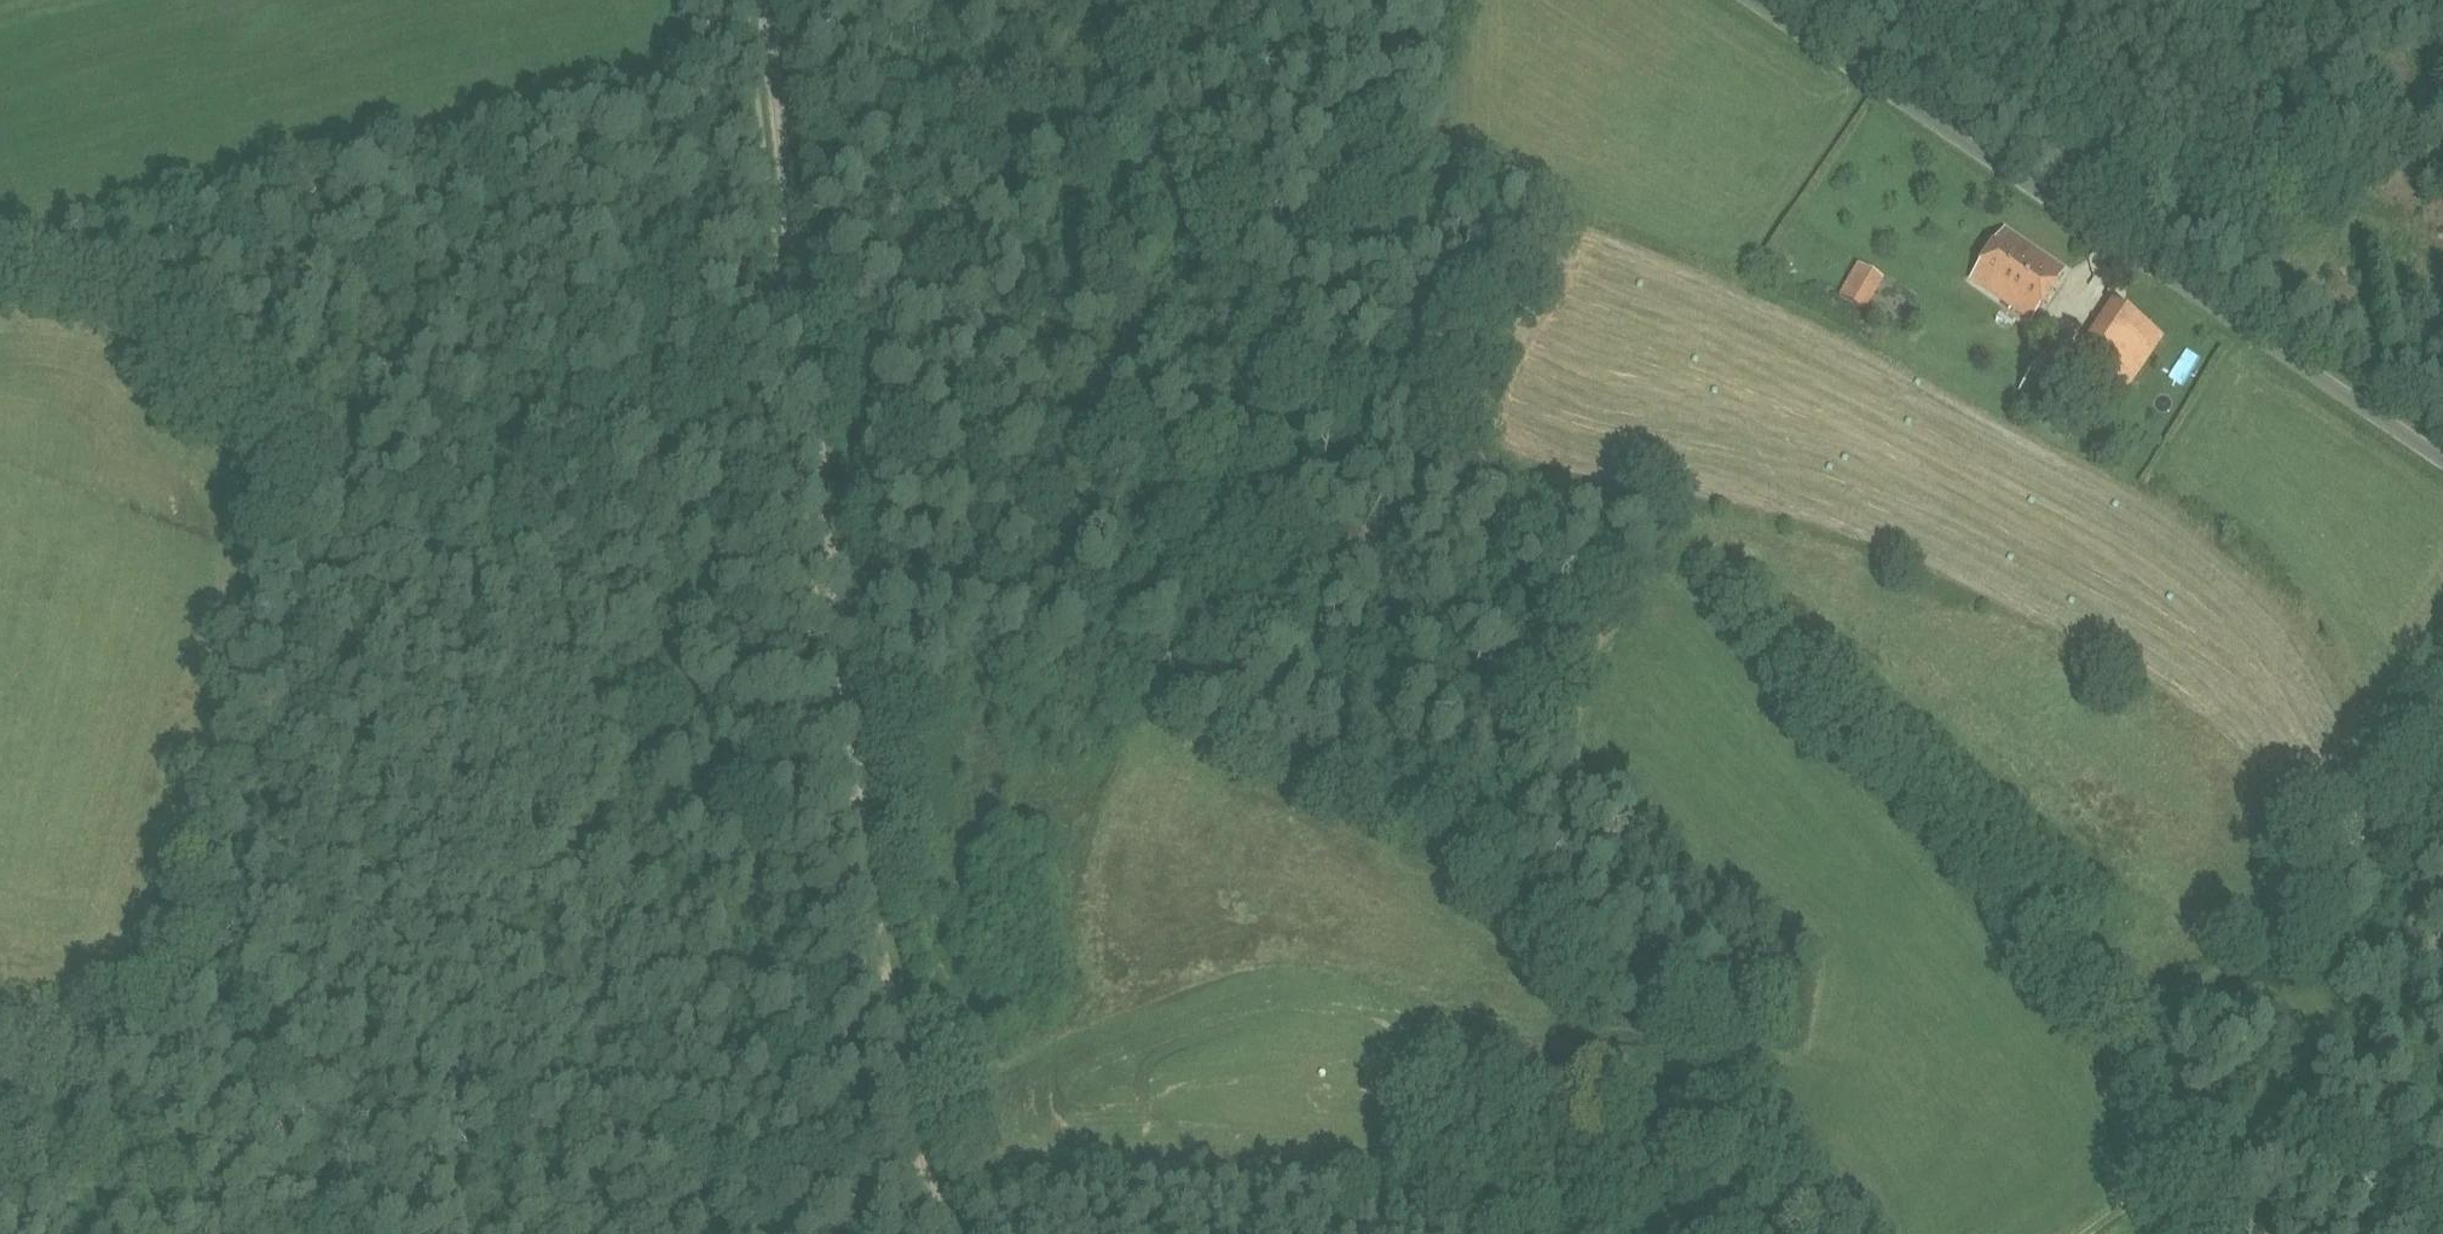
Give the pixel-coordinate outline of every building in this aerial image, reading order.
[(2004,229),(1971,278),(2032,320),(2066,270),(2004,229)] [(1884,278),(1859,262),(1839,296),(1865,309),(1884,278)] [(2126,312),(2091,362),(2128,387),(2162,337),(2126,312)] [(2041,358),(2019,391),(2060,418),(2055,427),(2066,435),(2067,433),(2092,396),(2080,388),(2082,385),(2041,358)]
